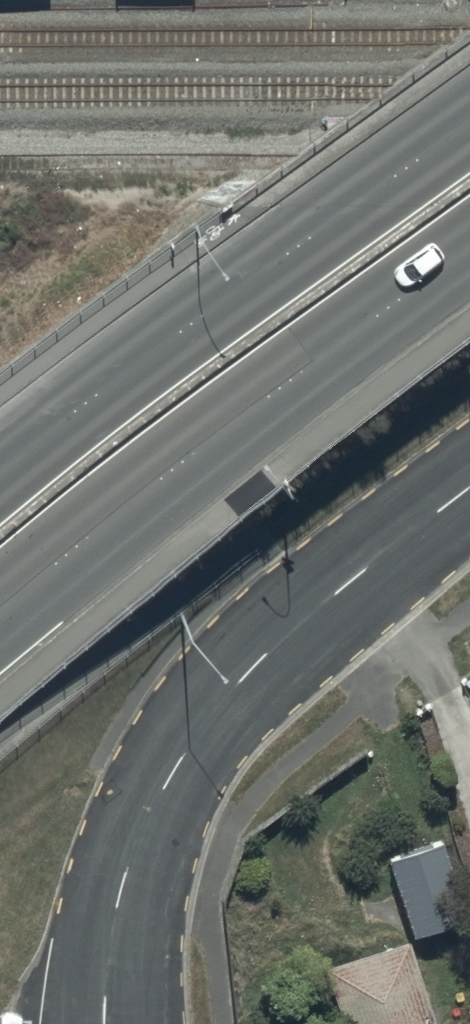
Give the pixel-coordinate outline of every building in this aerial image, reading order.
[(443,840),(388,858),(413,934),(468,917),(443,840)] [(326,965),(343,1023),(435,1023),(410,940),(326,965)]
